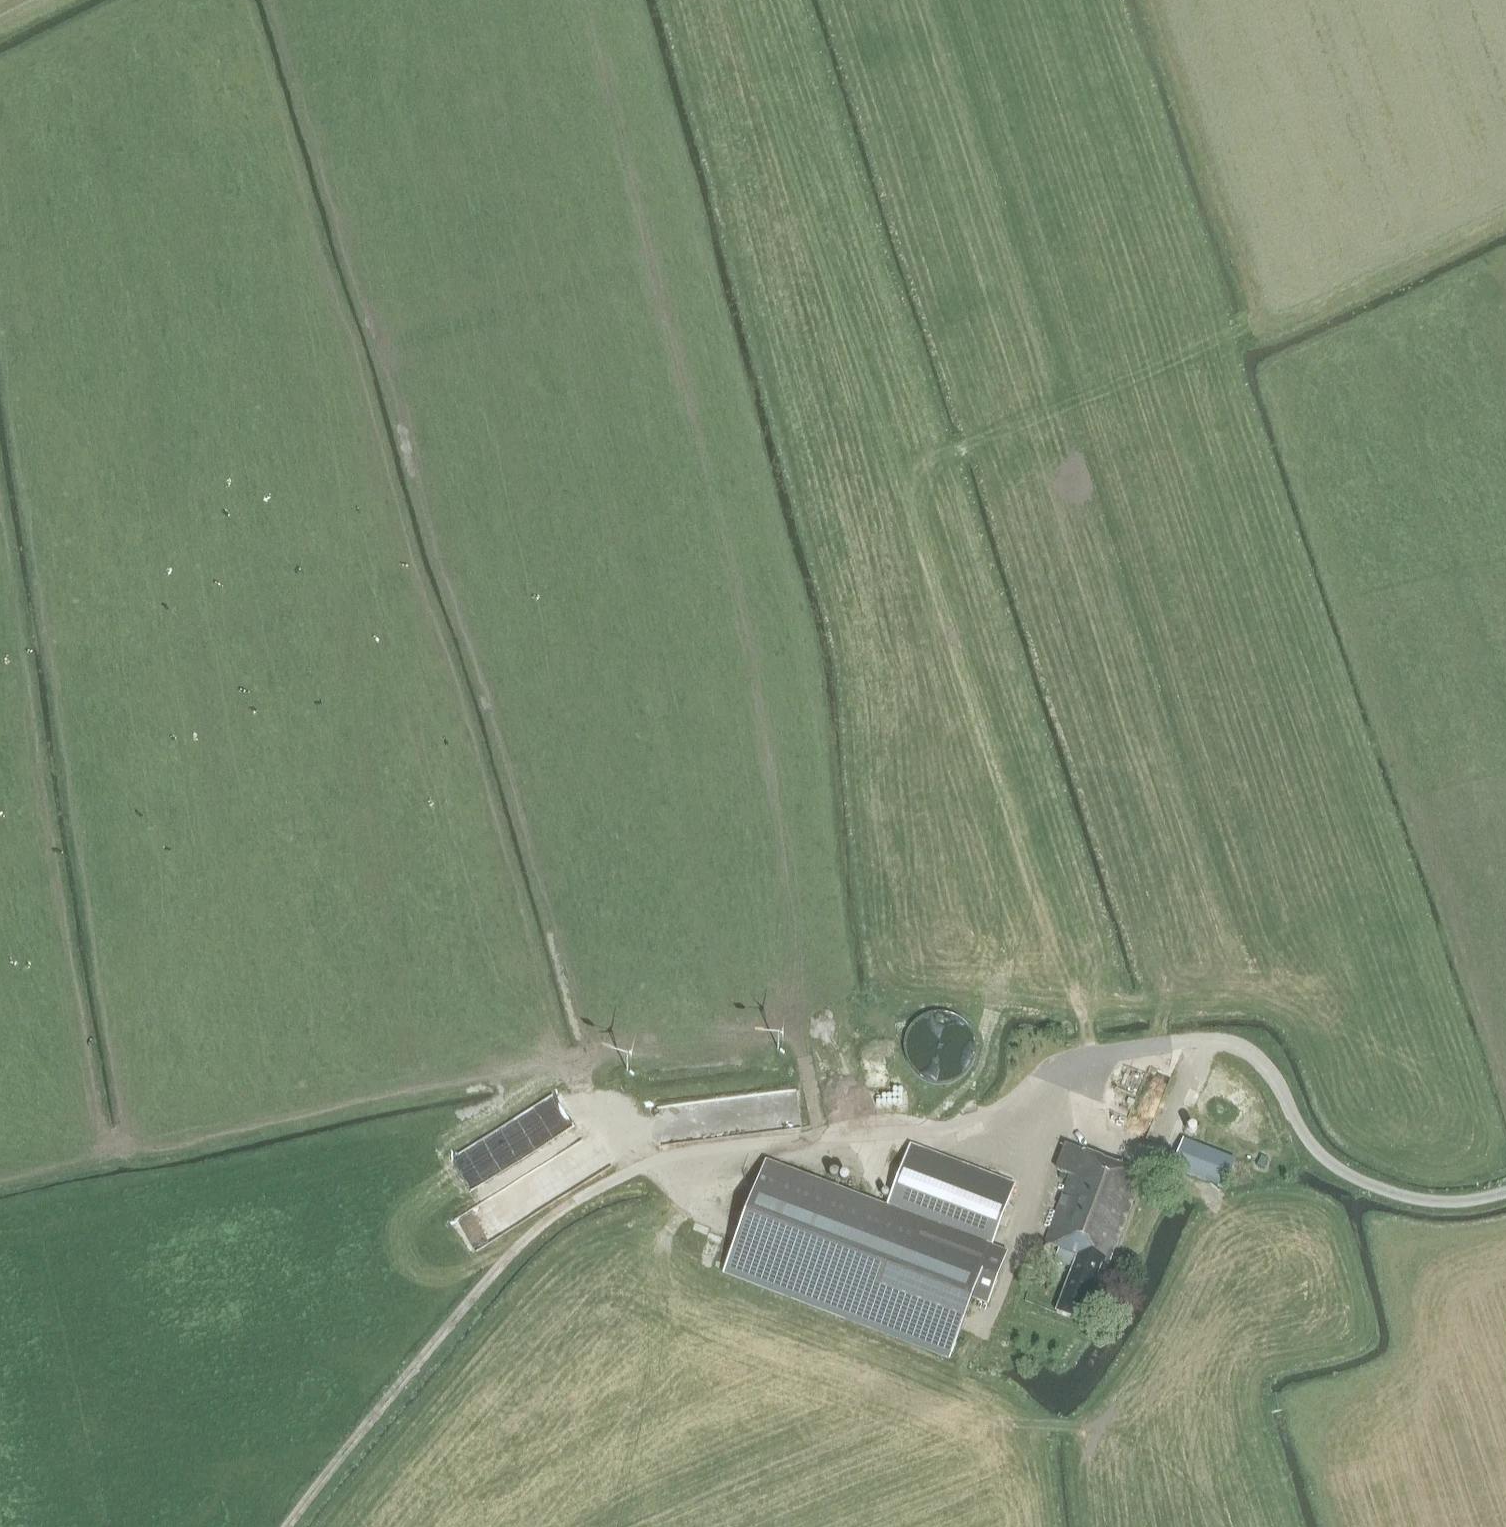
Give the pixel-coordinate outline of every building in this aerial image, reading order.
[(907,1065),(913,1074),(924,1081),(935,1084),(948,1084),(959,1079),(969,1071),(975,1060),(977,1048),(975,1036),(970,1026),(961,1017),(950,1012),(939,1011),(927,1013),(918,1018),(910,1025),(905,1035),(903,1045),(903,1055),(907,1065)] [(480,1188),(536,1159),(519,1127),(464,1156),(480,1188)] [(1171,1169),(1223,1190),(1236,1159),(1183,1139),(1171,1169)] [(949,1361),(972,1300),(987,1306),(1008,1253),(992,1247),(1015,1185),(910,1145),(886,1207),(765,1161),(722,1275),(949,1361)] [(1135,1170),(1066,1145),(1059,1167),(1062,1168),(1060,1174),(1069,1177),(1058,1207),(1045,1242),(1048,1244),(1062,1249),(1057,1262),(1074,1268),(1057,1312),(1079,1321),(1100,1265),(1107,1269),(1143,1175),(1135,1170)]
